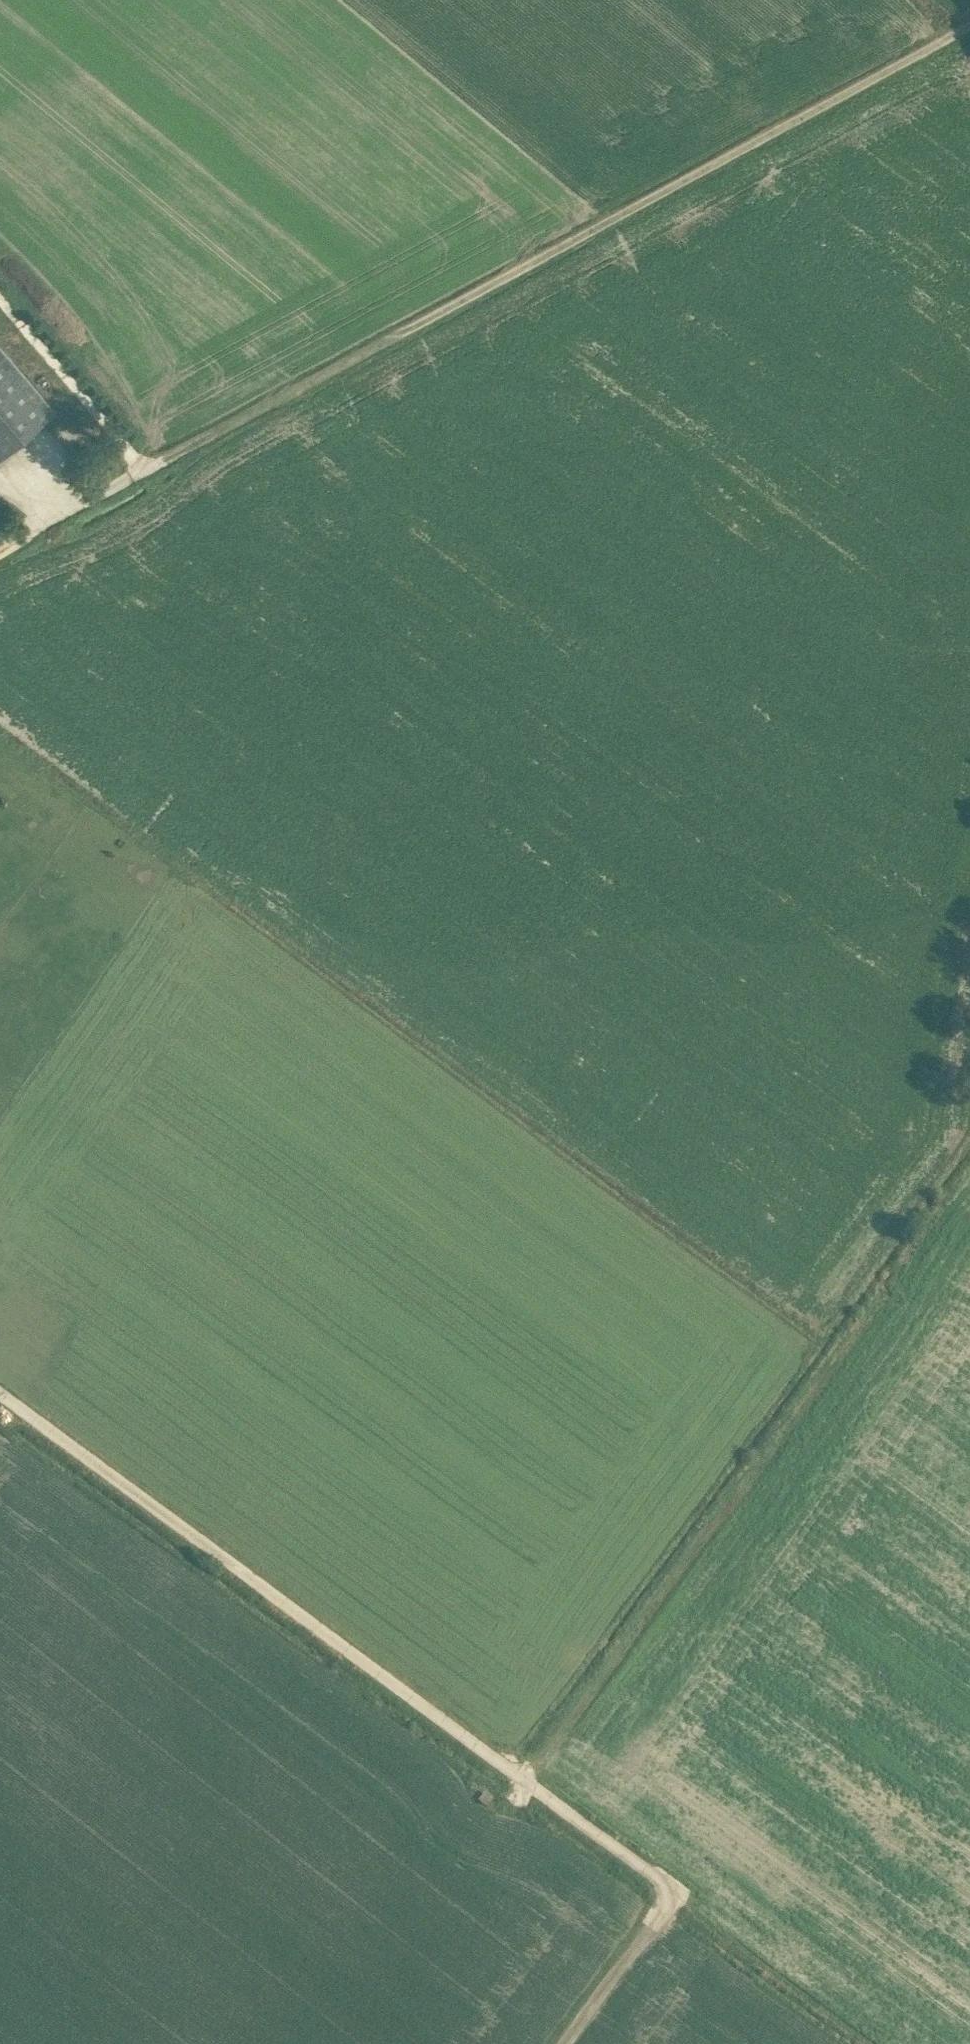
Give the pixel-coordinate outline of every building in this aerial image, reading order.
[(58,410),(0,341),(0,459),(58,410)]
